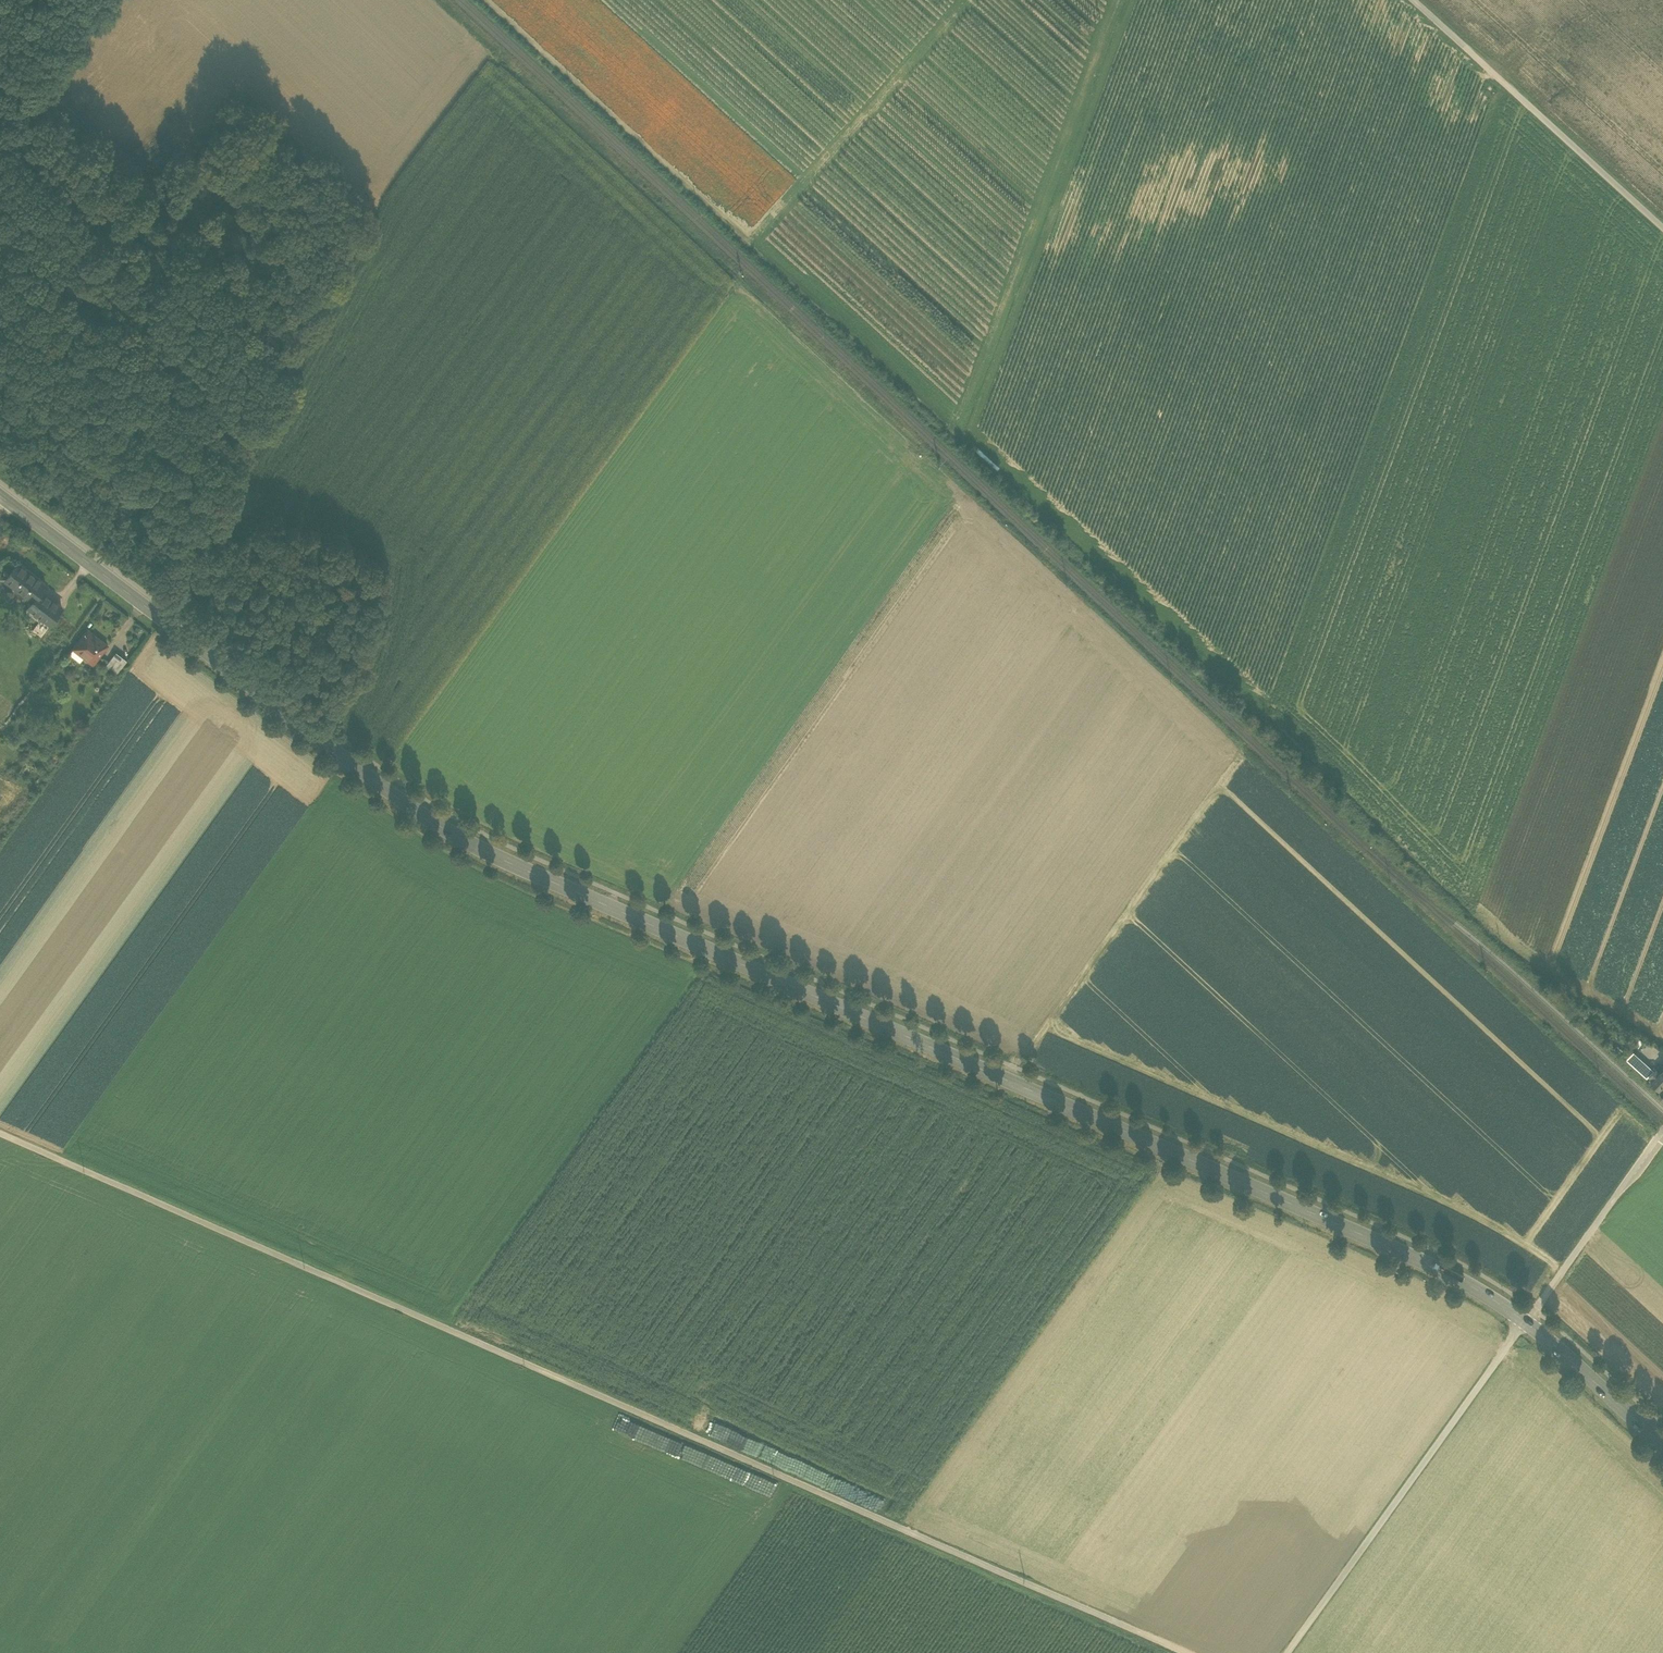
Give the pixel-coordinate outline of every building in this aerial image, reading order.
[(191,189),(201,199),(212,187),(202,178),(191,189)] [(230,223),(235,228),(247,216),(238,208),(224,223),(227,225),(230,223)] [(247,249),(250,252),(260,242),(257,239),(247,249)] [(6,580),(33,601),(41,591),(46,585),(18,563),(6,580)] [(28,608),(30,610),(39,599),(57,613),(62,607),(41,591),(33,601),(28,608)] [(49,624),(57,613),(39,599),(30,610),(41,618),(49,624)] [(33,629),(41,635),(49,624),(41,618),(33,629)] [(108,645),(88,629),(73,648),(73,649),(84,656),(93,664),(108,645)] [(84,656),(73,649),(69,654),(80,662),(84,656)] [(116,651),(106,665),(116,674),(127,660),(116,651)] [(1649,1080),(1652,1082),(1660,1072),(1656,1068),(1649,1076),(1651,1078),(1649,1080)] [(1662,1089),(1662,1069),(1660,1072),(1652,1082),(1659,1088),(1661,1087),(1662,1089)]
